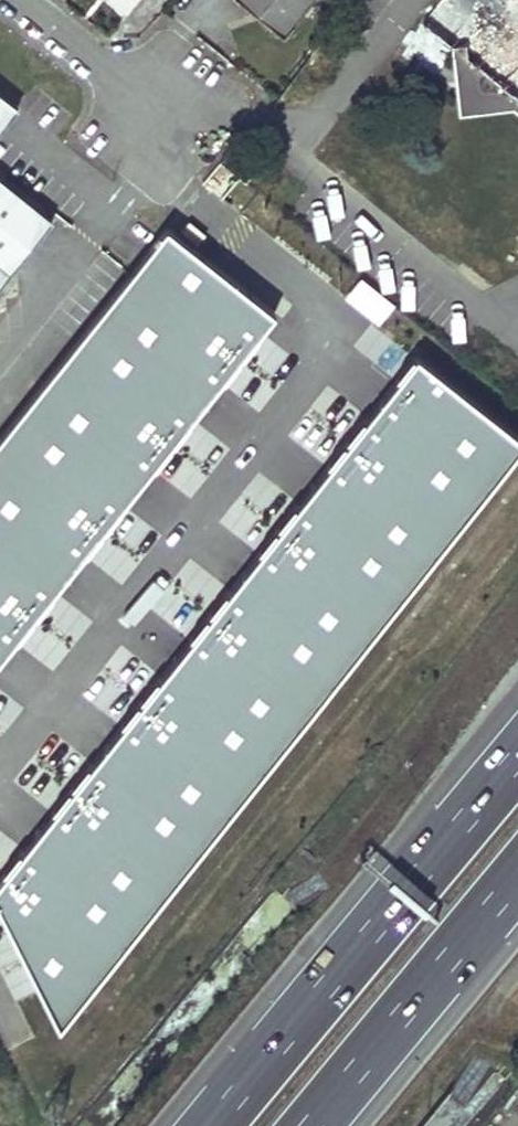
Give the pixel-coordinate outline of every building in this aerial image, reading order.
[(126,13),(137,0),(110,0),(126,13)] [(284,36),(314,0),(240,0),(284,36)] [(517,101),(517,0),(441,0),(422,23),(452,48),(465,47),(470,103),(514,98),(517,101)] [(514,98),(470,103),(465,47),(452,48),(458,116),(513,111),(517,116),(517,101),(514,98)] [(16,100),(0,87),(0,121),(16,100)] [(52,209),(0,169),(0,274),(52,209)] [(277,313),(171,227),(0,441),(0,663),(277,313)] [(362,277),(345,296),(377,324),(394,304),(362,277)] [(416,356),(0,877),(0,911),(57,1024),(517,447),(517,435),(416,356)]
